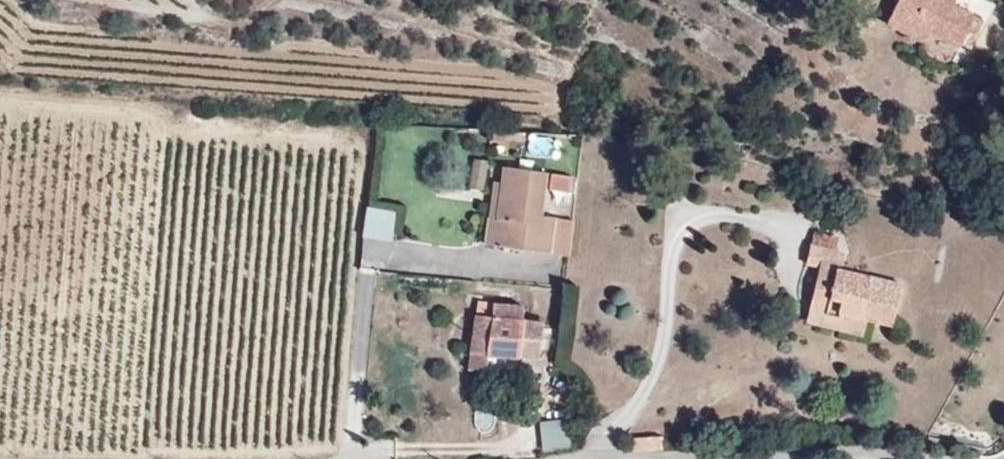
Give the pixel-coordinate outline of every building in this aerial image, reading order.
[(956,34),(972,2),(969,0),(889,0),(884,10),(920,27),(924,19),(956,34)] [(485,178),(486,158),(470,157),(470,178),(485,178)] [(533,243),(534,201),(520,201),(521,158),(486,158),(485,178),(470,178),(471,211),(482,211),(483,242),(533,243)] [(548,179),(548,158),(525,158),(525,178),(548,179)] [(553,243),(553,201),(534,201),(533,243),(553,243)] [(396,211),(369,208),(365,234),(393,238),(396,211)] [(798,260),(813,241),(777,242),(801,247),(798,260)] [(895,328),(906,282),(842,265),(846,248),(813,241),(809,259),(817,261),(804,310),(836,318),(837,312),(895,328)] [(530,360),(534,311),(466,307),(464,356),(481,357),(530,360)] [(868,339),(873,322),(837,312),(836,318),(804,310),(801,321),(868,339)] [(481,357),(464,356),(463,374),(480,375),(481,357)] [(540,448),(571,445),(568,416),(538,419),(540,448)]
